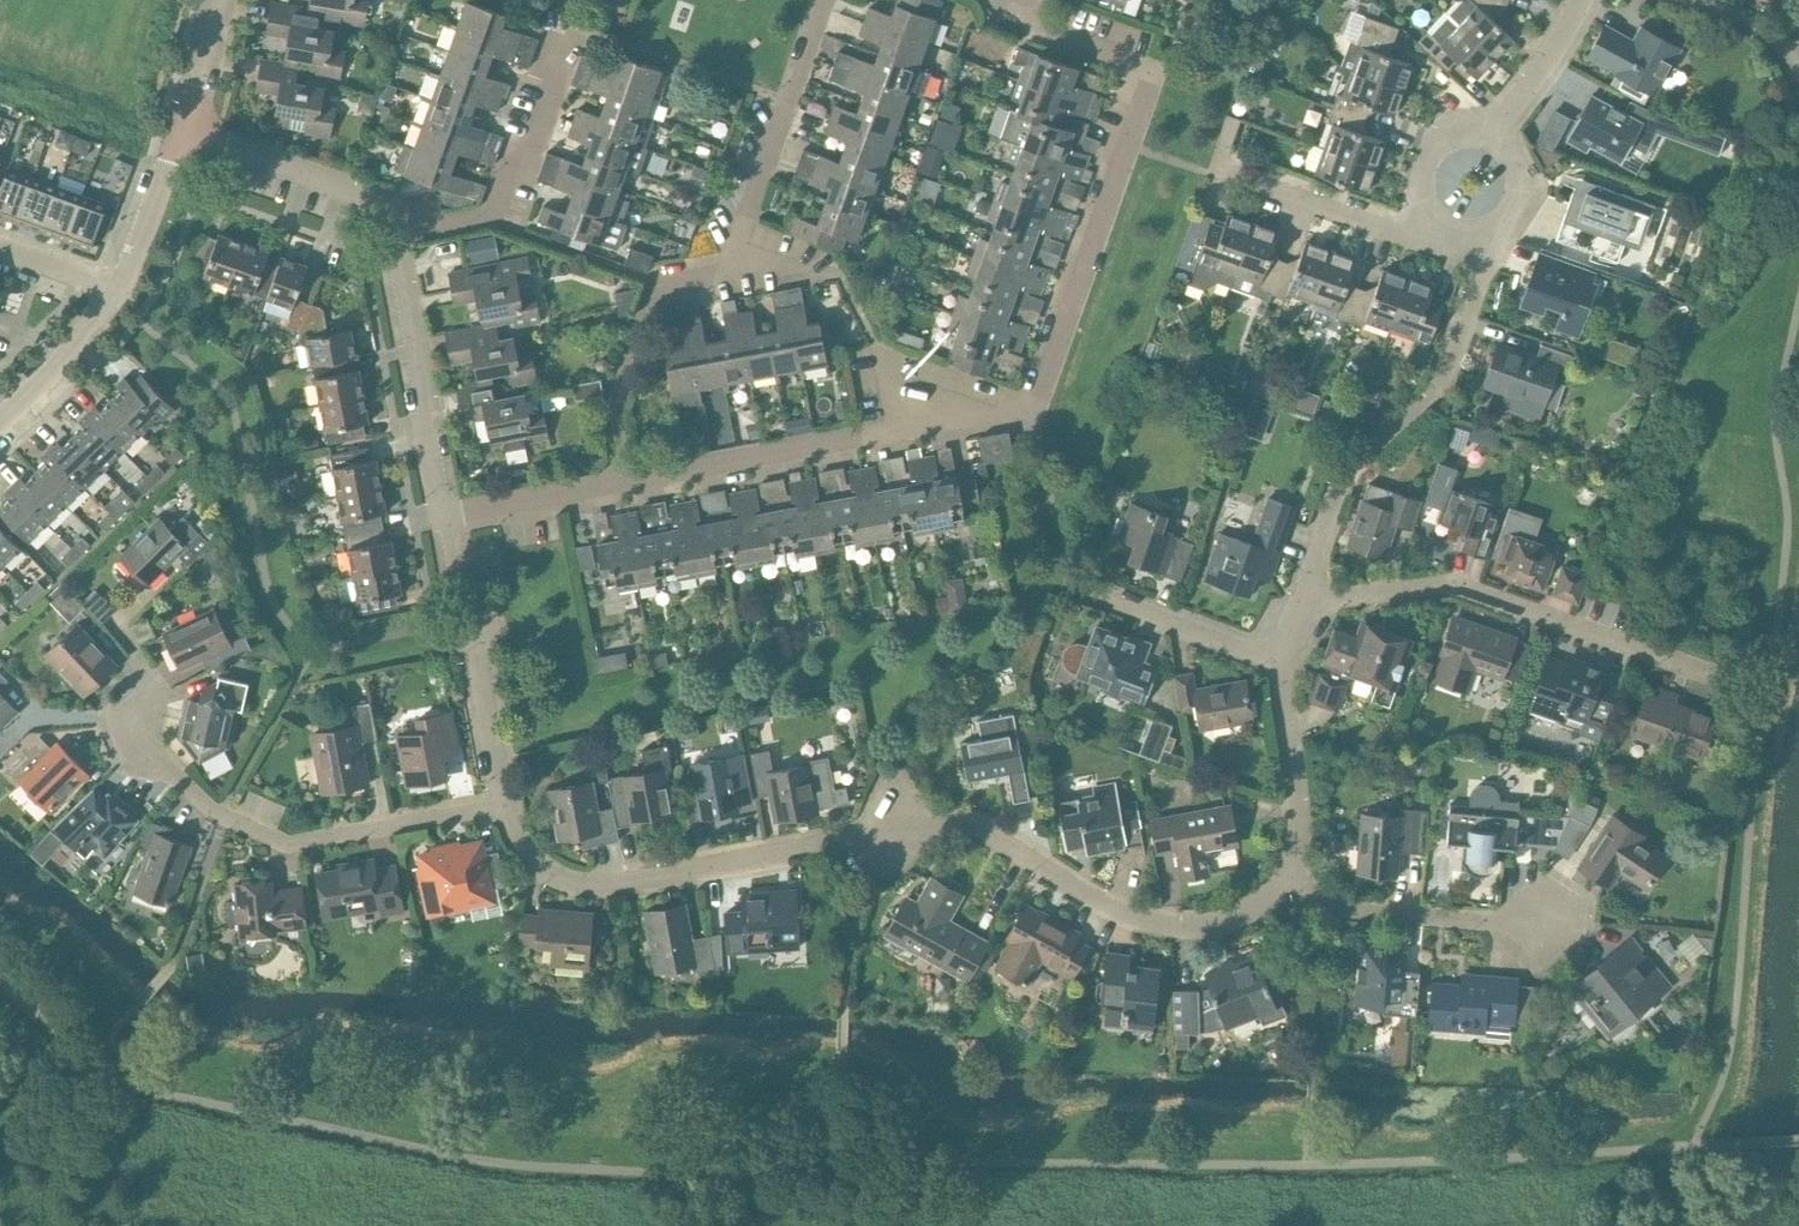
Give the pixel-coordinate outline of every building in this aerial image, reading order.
[(310,1),(309,8),(308,12),(322,14),(323,14),(340,17),(339,22),(365,27),(369,0),(311,0),(310,1)] [(534,52),(539,39),(503,26),(507,14),(468,0),(466,0),(457,25),(534,52)] [(928,43),(937,17),(944,0),(897,0),(896,2),(892,14),(870,6),(865,21),(928,43)] [(1099,3),(1122,11),(1126,0),(1100,0),(1099,3)] [(1498,3),(1494,0),(1470,0),(1475,5),(1459,24),(1495,58),(1513,39),(1488,14),(1498,3)] [(272,2),(269,20),(292,24),(289,37),(289,38),(286,56),(285,62),(285,64),(284,66),(285,66),(299,68),(299,66),(300,58),(317,61),(316,66),(314,77),(340,81),(343,66),(346,50),(332,48),(335,29),(320,26),(322,14),(308,12),(309,8),(272,2)] [(1495,58),(1459,24),(1458,25),(1445,11),(1427,30),(1417,41),(1442,64),(1451,54),(1476,78),(1495,58)] [(1350,71),(1403,90),(1412,64),(1380,52),(1391,25),(1365,16),(1355,43),(1349,41),(1340,68),(1350,71)] [(919,67),(928,43),(865,21),(860,35),(883,43),(879,53),(915,66),(919,67)] [(1632,39),(1605,24),(1587,56),(1615,71),(1614,73),(1616,74),(1611,83),(1645,102),(1649,94),(1655,97),(1682,48),(1640,26),(1632,39)] [(529,67),(534,52),(457,25),(448,49),(489,64),(493,53),(529,67)] [(980,32),(978,37),(983,38),(988,40),(990,35),(991,32),(982,28),(980,32)] [(485,74),(489,64),(448,49),(440,74),(504,96),(509,83),(485,74)] [(915,66),(879,53),(875,63),(839,51),(834,65),(911,92),(911,91),(924,96),(933,72),(919,67),(915,66)] [(577,68),(654,95),(663,69),(622,55),(618,66),(582,53),(577,68)] [(1017,79),(1089,104),(1093,92),(1071,84),(1077,67),(1036,53),(1033,63),(1024,60),(1017,79)] [(261,66),(259,77),(282,81),(279,95),(276,113),(274,124),(274,126),(287,128),(306,131),(331,136),(336,107),(322,105),(325,86),(296,81),(299,68),(285,66),(284,66),(285,64),(285,62),(262,59),(261,66)] [(902,116),(911,92),(834,65),(829,78),(865,91),(861,102),(902,116)] [(646,119),(654,95),(577,68),(572,82),(608,94),(605,105),(646,119)] [(1394,115),(1403,90),(1350,71),(1341,95),(1337,93),(1333,104),(1323,101),(1322,105),(1357,117),(1361,105),(1369,108),(1372,107),(1394,115)] [(498,111),(504,96),(440,74),(431,98),(472,113),(475,103),(498,111)] [(1088,105),(1089,104),(1017,79),(1010,99),(1019,102),(1016,110),(1010,108),(1009,112),(1073,130),(1077,121),(1061,115),(1063,109),(1094,120),(1098,109),(1088,105)] [(383,83),(379,97),(392,102),(396,88),(397,87),(384,82),(383,83)] [(952,83),(948,95),(964,100),(968,88),(952,83)] [(1772,91),(1765,96),(1766,104),(1774,108),(1781,103),(1780,94),(1772,91)] [(360,94),(357,111),(372,114),(376,98),(360,94)] [(1582,112),(1567,142),(1585,151),(1588,146),(1605,154),(1619,162),(1628,144),(1647,153),(1658,133),(1667,115),(1648,109),(1631,100),(1624,113),(1605,103),(1597,99),(1591,95),(1582,112)] [(468,123),(472,113),(431,98),(422,123),(499,150),(504,136),(468,123)] [(893,141),(902,116),(861,102),(857,112),(835,104),(830,119),(893,141)] [(645,120),(646,119),(605,105),(601,115),(579,107),(574,122),(645,147),(654,122),(645,120)] [(1353,128),(1357,117),(1322,105),(1321,110),(1330,113),(1327,121),(1332,122),(1323,148),(1375,168),(1384,140),(1361,133),(1360,131),(1353,128)] [(1552,152),(1570,118),(1555,110),(1542,134),(1541,133),(1534,146),(1552,152)] [(1067,147),(1073,130),(1009,112),(1000,137),(1084,166),(1088,154),(1067,147)] [(922,113),(919,122),(929,125),(932,116),(922,113)] [(1231,147),(1240,120),(1227,115),(1217,142),(1231,147)] [(885,165),(893,141),(830,119),(826,133),(847,140),(844,151),(885,165)] [(648,148),(645,147),(574,122),(569,136),(591,143),(587,154),(639,172),(648,148)] [(494,165),(499,150),(422,123),(414,147),(454,161),(458,151),(494,165)] [(1699,126),(1692,145),(1719,154),(1725,136),(1699,126)] [(76,136),(71,151),(85,156),(90,141),(76,136)] [(1080,179),(1084,166),(1000,137),(1000,139),(1013,143),(1007,161),(1015,163),(1011,173),(1054,187),(1059,172),(1080,179)] [(104,139),(98,152),(133,166),(138,152),(104,139)] [(926,145),(924,151),(942,157),(944,151),(941,150),(931,146),(926,145)] [(1375,168),(1323,148),(1313,145),(1309,149),(1305,160),(1306,168),(1314,170),(1313,173),(1337,182),(1336,184),(1342,186),(1344,184),(1366,192),(1375,168)] [(454,161),(414,147),(413,149),(404,146),(395,169),(445,187),(481,201),(487,186),(450,172),(454,161)] [(885,165),(844,151),(840,161),(804,149),(799,163),(876,190),(885,165)] [(639,172),(587,154),(584,164),(547,151),(542,166),(619,192),(627,170),(639,174),(639,172)] [(867,214),(876,190),(799,163),(794,176),(830,189),(826,200),(867,214)] [(695,165),(692,175),(706,180),(710,170),(704,168),(695,165)] [(611,217),(619,192),(542,166),(537,180),(574,192),(570,203),(611,217)] [(16,222),(17,223),(32,178),(8,169),(0,191),(0,216),(16,222)] [(1048,204),(1054,187),(1011,173),(1008,183),(1000,180),(993,198),(1065,223),(1069,212),(1048,204)] [(32,178),(17,223),(20,224),(41,231),(57,187),(37,179),(33,178),(32,178)] [(1570,223),(1564,242),(1605,257),(1617,261),(1623,242),(1640,248),(1654,205),(1605,187),(1586,180),(1570,223)] [(57,187),(41,231),(43,232),(64,240),(81,195),(59,188),(57,187)] [(81,195),(64,240),(65,240),(68,241),(90,250),(97,230),(106,234),(113,214),(104,211),(107,205),(82,196),(81,195)] [(1060,236),(1065,223),(993,198),(987,218),(995,221),(991,230),(1033,244),(1039,229),(1060,236)] [(858,240),(867,214),(826,200),(822,211),(814,209),(810,221),(790,214),(784,229),(841,248),(846,235),(858,240)] [(601,243),(611,217),(570,203),(566,212),(544,205),(539,220),(601,243)] [(682,214),(681,216),(691,219),(692,217),(694,209),(685,206),(682,214)] [(1229,287),(1252,223),(1227,215),(1223,230),(1215,228),(1214,225),(1209,223),(1189,279),(1204,284),(1215,283),(1229,287)] [(901,216),(897,228),(909,232),(913,219),(901,216)] [(1272,293),(1280,269),(1269,265),(1272,256),(1271,253),(1279,231),(1252,223),(1229,287),(1261,297),(1260,301),(1268,303),(1272,293)] [(1027,261),(1033,244),(991,230),(988,240),(980,237),(973,255),(1044,280),(1049,268),(1027,261)] [(230,285),(244,243),(219,234),(214,246),(201,242),(191,271),(230,285)] [(494,235),(464,241),(469,263),(498,258),(494,235)] [(1311,303),(1330,250),(1305,242),(1296,264),(1294,265),(1290,273),(1280,269),(1272,293),(1285,298),(1287,294),(1311,303)] [(268,298),(278,268),(265,264),(269,251),(244,243),(230,285),(268,298)] [(623,263),(623,264),(645,272),(646,272),(648,268),(648,266),(652,257),(628,248),(623,263)] [(1348,322),(1357,297),(1346,292),(1350,284),(1348,281),(1356,259),(1330,250),(1311,303),(1336,312),(1335,317),(1348,322)] [(1522,302),(1520,306),(1526,308),(1543,314),(1544,309),(1546,305),(1561,310),(1560,315),(1555,328),(1579,337),(1585,318),(1590,304),(1597,307),(1606,279),(1595,275),(1597,271),(1551,254),(1540,250),(1539,251),(1534,266),(1530,279),(1527,286),(1522,302)] [(1040,293),(1044,280),(973,255),(966,276),(974,278),(971,287),(1013,301),(1018,286),(1040,293)] [(300,332),(310,303),(296,298),(308,265),(282,256),(278,268),(268,298),(292,306),(285,327),(300,332)] [(489,265),(449,273),(452,291),(476,287),(478,300),(478,301),(481,317),(483,325),(483,327),(497,325),(495,315),(512,312),(515,328),(541,322),(536,291),(521,294),(518,280),(532,277),(528,257),(489,265)] [(1388,330),(1406,278),(1383,269),(1375,292),(1372,293),(1369,301),(1357,297),(1348,322),(1362,326),(1364,322),(1388,330)] [(1406,278),(1388,330),(1414,340),(1412,345),(1426,349),(1435,324),(1442,304),(1429,300),(1434,287),(1406,278)] [(787,288),(801,369),(827,364),(820,321),(807,323),(801,286),(787,288)] [(1007,319),(1013,301),(971,287),(968,297),(959,294),(953,312),(1024,337),(1028,326),(1007,319)] [(776,374),(801,369),(787,288),(771,292),(778,328),(767,330),(776,374)] [(635,291),(616,295),(621,320),(630,320),(636,300),(635,291)] [(343,358),(356,356),(351,329),(328,333),(323,307),(310,303),(300,332),(307,334),(312,364),(343,358)] [(725,383),(717,340),(706,342),(698,305),(683,308),(698,388),(725,383)] [(697,389),(698,388),(683,308),(669,311),(677,347),(664,350),(675,407),(699,403),(697,389)] [(776,374),(767,330),(756,332),(752,310),(738,313),(750,379),(776,374)] [(1020,350),(1024,337),(953,312),(946,333),(954,336),(945,361),(986,375),(998,342),(1020,350)] [(725,383),(750,379),(738,313),(723,316),(727,338),(717,340),(725,383)] [(483,325),(446,332),(450,350),(473,346),(475,360),(478,378),(479,384),(479,387),(481,387),(486,386),(494,385),(494,384),(493,374),(509,371),(512,387),(539,382),(532,351),(518,354),(515,335),(499,338),(497,326),(497,325),(483,327),(483,325)] [(899,331),(896,341),(913,347),(917,337),(899,331)] [(1609,338),(1602,357),(1645,372),(1652,353),(1609,338)] [(1536,357),(1497,343),(1483,385),(1506,393),(1502,405),(1540,418),(1558,366),(1566,369),(1567,367),(1570,367),(1573,358),(1570,357),(1571,355),(1541,344),(1536,357)] [(1192,344),(1183,372),(1195,375),(1204,348),(1192,344)] [(233,353),(233,354),(237,356),(243,358),(247,349),(236,345),(233,353)] [(594,363),(594,364),(594,365),(595,366),(595,367),(596,368),(596,369),(597,369),(597,370),(598,370),(599,370),(600,371),(601,371),(602,371),(603,371),(604,371),(605,370),(606,370),(607,369),(608,368),(608,367),(609,367),(609,366),(609,365),(609,364),(609,363),(609,362),(609,361),(609,360),(608,360),(608,359),(608,358),(607,358),(606,357),(605,356),(604,356),(603,356),(602,356),(601,356),(600,356),(599,356),(598,357),(597,357),(597,358),(596,358),(596,359),(595,360),(595,361),(594,361),(594,362),(594,363)] [(346,372),(343,358),(312,364),(320,404),(364,396),(359,369),(346,372)] [(111,400),(143,433),(161,415),(163,417),(174,407),(143,374),(132,384),(126,377),(117,386),(120,390),(114,396),(111,400)] [(575,400),(602,395),(599,380),(572,386),(575,400)] [(1639,380),(1634,393),(1648,398),(1652,385),(1639,380)] [(1265,381),(1261,395),(1275,399),(1279,386),(1265,381)] [(479,384),(457,389),(461,407),(483,403),(486,417),(491,446),(503,443),(505,451),(506,451),(525,447),(524,442),(549,437),(540,390),(526,393),(526,392),(496,398),(494,385),(486,386),(481,387),(479,387),(479,384)] [(1370,386),(1363,406),(1377,410),(1383,390),(1370,386)] [(364,396),(320,404),(328,444),(358,438),(356,424),(369,422),(364,396)] [(847,399),(834,401),(838,419),(850,416),(847,399)] [(1253,399),(1242,433),(1261,440),(1272,405),(1253,399)] [(1324,399),(1319,413),(1330,417),(1335,403),(1324,399)] [(124,451),(143,433),(111,400),(100,410),(96,406),(88,414),(124,451)] [(1340,409),(1336,423),(1353,427),(1357,413),(1340,409)] [(105,469),(124,451),(88,414),(79,422),(83,426),(73,436),(105,469)] [(796,418),(784,420),(787,436),(799,433),(796,418)] [(1449,433),(1445,445),(1463,451),(1467,439),(1471,426),(1453,421),(1449,433)] [(756,422),(745,424),(748,439),(758,437),(756,422)] [(986,462),(1014,457),(1009,430),(981,435),(986,462)] [(87,487),(105,469),(73,436),(63,445),(59,441),(50,449),(87,487)] [(173,465),(185,454),(177,446),(165,457),(173,465)] [(919,447),(905,450),(907,461),(908,461),(920,458),(921,458),(919,447)] [(336,494),(380,486),(375,459),(362,461),(359,448),(328,454),(336,494)] [(68,505),(87,487),(50,449),(42,457),(46,462),(36,472),(68,505)] [(922,458),(935,532),(955,528),(954,517),(963,516),(962,506),(979,502),(974,472),(939,478),(934,456),(922,458)] [(915,536),(935,532),(922,458),(921,458),(920,458),(908,461),(913,483),(896,486),(904,528),(914,526),(915,536)] [(147,475),(155,483),(166,472),(158,464),(147,475)] [(904,528),(896,486),(879,489),(874,467),(862,469),(876,543),(896,539),(894,529),(904,528)] [(856,547),(876,543),(862,469),(849,472),(853,494),(837,497),(844,539),(854,537),(856,547)] [(49,523),(68,505),(36,472),(26,482),(21,477),(13,485),(49,523)] [(143,494),(155,483),(147,475),(136,486),(143,494)] [(844,539),(837,497),(819,501),(815,478),(803,480),(816,554),(836,550),(835,540),(844,539)] [(796,558),(816,554),(803,480),(790,483),(794,505),(777,509),(785,550),(795,548),(796,558)] [(49,523),(13,485),(5,493),(9,498),(0,506),(0,510),(30,542),(49,523)] [(344,534),(375,529),(372,514),(385,511),(380,486),(336,494),(344,534)] [(1486,557),(1500,516),(1489,513),(1493,503),(1449,488),(1438,520),(1468,532),(1462,549),(1486,557)] [(785,550),(777,509),(760,512),(755,489),(743,491),(757,565),(777,561),(776,552),(785,550)] [(737,569),(757,565),(743,491),(730,494),(734,517),(718,520),(725,561),(735,559),(737,569)] [(1409,529),(1419,501),(1391,491),(1385,507),(1364,500),(1348,544),(1382,556),(1393,524),(1409,529)] [(1269,582),(1284,539),(1295,506),(1268,496),(1252,543),(1222,532),(1221,533),(1219,532),(1202,580),(1218,584),(1249,595),(1256,577),(1269,582)] [(109,511),(117,519),(128,508),(120,500),(109,511)] [(725,561),(718,520),(701,523),(696,500),(684,503),(697,577),(717,573),(716,563),(725,561)] [(1180,581),(1194,543),(1178,537),(1178,536),(1163,530),(1169,514),(1132,502),(1120,538),(1136,544),(1130,559),(1163,571),(1161,574),(1180,581)] [(298,503),(283,506),(285,521),(301,518),(298,503)] [(677,581),(697,577),(684,503),(671,505),(675,528),(658,531),(666,572),(676,570),(677,581)] [(1503,529),(1492,557),(1499,559),(1509,563),(1504,574),(1515,578),(1515,581),(1543,591),(1555,558),(1545,554),(1549,545),(1549,544),(1535,539),(1542,519),(1509,508),(1503,529)] [(106,530),(117,519),(109,511),(98,522),(106,530)] [(666,572),(658,531),(641,534),(637,511),(625,513),(638,588),(658,584),(657,574),(666,572)] [(618,591),(638,588),(625,513),(611,516),(615,539),(598,542),(604,575),(606,584),(617,583),(618,591)] [(137,567),(135,569),(148,582),(177,554),(188,565),(211,543),(199,530),(198,531),(182,516),(171,527),(162,517),(124,554),(137,567)] [(205,517),(195,526),(199,530),(211,543),(221,534),(205,517)] [(4,567),(23,548),(0,524),(0,563),(4,567)] [(353,575),(396,566),(391,540),(378,542),(375,529),(344,534),(353,575)] [(72,547),(80,555),(91,544),(83,536),(72,547)] [(216,544),(204,555),(214,567),(226,556),(216,544)] [(69,566),(80,555),(72,547),(61,558),(69,566)] [(396,566),(353,575),(361,614),(391,608),(388,595),(402,592),(396,566)] [(1578,603),(1588,576),(1563,567),(1553,594),(1578,603)] [(947,595),(949,609),(950,610),(950,612),(953,611),(967,609),(966,605),(962,577),(945,580),(947,595)] [(27,591),(35,598),(46,588),(38,580),(27,591)] [(69,622),(84,607),(62,583),(47,597),(69,622)] [(23,609),(35,598),(27,591),(15,601),(23,609)] [(947,595),(936,597),(938,612),(950,610),(949,609),(947,595)] [(891,607),(883,608),(885,617),(893,616),(891,607)] [(228,642),(213,610),(164,633),(180,668),(201,658),(207,671),(250,651),(243,636),(228,642)] [(9,624),(1,615),(0,616),(0,632),(9,624)] [(1517,681),(1530,643),(1455,617),(1432,680),(1469,693),(1477,671),(1502,680),(1503,677),(1517,681)] [(844,619),(828,622),(830,633),(846,630),(844,619)] [(1412,640),(1370,625),(1360,622),(1356,633),(1334,626),(1321,664),(1331,668),(1327,678),(1318,675),(1309,701),(1335,710),(1348,673),(1377,683),(1371,700),(1389,706),(1412,640)] [(84,693),(114,664),(76,624),(46,653),(84,693)] [(784,624),(770,627),(772,643),(787,640),(784,624)] [(802,628),(798,628),(800,639),(803,638),(810,637),(808,630),(808,626),(802,628)] [(1063,651),(1062,653),(1063,654),(1063,655),(1063,656),(1063,658),(1064,659),(1064,660),(1065,661),(1066,662),(1067,663),(1068,664),(1069,665),(1070,665),(1071,666),(1072,667),(1073,667),(1075,667),(1076,667),(1077,667),(1079,667),(1080,667),(1076,676),(1101,686),(1100,689),(1140,703),(1154,667),(1139,662),(1145,646),(1094,627),(1089,643),(1088,642),(1087,641),(1086,640),(1085,640),(1084,639),(1082,639),(1081,638),(1080,638),(1079,638),(1077,638),(1076,638),(1075,638),(1073,638),(1072,639),(1071,639),(1070,640),(1069,640),(1068,641),(1067,642),(1066,643),(1065,644),(1064,645),(1064,646),(1063,647),(1063,649),(1063,650),(1063,651)] [(719,642),(709,644),(712,656),(721,654),(719,642)] [(709,644),(700,646),(702,658),(712,656),(709,644)] [(665,652),(652,654),(655,667),(668,665),(665,652)] [(1602,669),(1582,662),(1564,656),(1562,663),(1547,658),(1530,708),(1563,720),(1565,713),(1585,720),(1580,734),(1596,739),(1614,689),(1597,683),(1602,669)] [(9,679),(0,671),(0,688),(9,679)] [(1194,688),(1191,672),(1173,675),(1180,711),(1195,708),(1199,728),(1251,719),(1244,679),(1194,688)] [(242,710),(248,683),(219,676),(218,683),(190,697),(181,733),(200,759),(228,744),(236,709),(242,710)] [(1673,702),(1676,694),(1661,689),(1658,697),(1646,693),(1631,734),(1701,759),(1716,717),(1673,702)] [(5,726),(3,725),(18,711),(0,692),(0,731),(5,726)] [(322,792),(367,783),(360,743),(376,740),(369,702),(352,706),(356,727),(311,735),(322,792)] [(762,704),(749,706),(752,720),(765,717),(762,704)] [(406,784),(445,776),(441,756),(456,753),(448,713),(417,719),(419,732),(397,737),(406,784)] [(981,739),(961,742),(968,781),(1009,774),(1014,802),(1029,799),(1024,771),(1017,732),(1013,713),(977,720),(981,739)] [(1151,718),(1139,754),(1159,761),(1188,771),(1189,768),(1187,761),(1186,757),(1170,751),(1175,737),(1168,735),(1172,725),(1151,718)] [(696,721),(676,725),(679,739),(699,736),(696,721)] [(1384,721),(1379,736),(1396,741),(1401,727),(1384,721)] [(1486,731),(1480,740),(1490,747),(1496,738),(1486,731)] [(53,753),(39,738),(4,771),(18,785),(21,781),(49,810),(87,773),(60,746),(53,753)] [(611,779),(609,780),(613,807),(617,827),(632,824),(631,820),(674,812),(666,770),(671,769),(667,745),(642,749),(646,770),(611,777),(611,779)] [(768,748),(751,751),(759,796),(773,793),(777,814),(815,806),(816,809),(833,806),(837,805),(849,803),(846,787),(835,789),(834,789),(828,756),(807,760),(808,763),(807,763),(776,769),(773,769),(768,748)] [(731,822),(729,813),(737,811),(735,805),(751,802),(742,755),(693,765),(704,817),(713,816),(714,825),(731,822)] [(606,768),(596,770),(598,779),(599,780),(600,781),(600,782),(602,782),(604,782),(605,782),(606,781),(608,781),(607,778),(606,768)] [(617,827),(613,807),(599,809),(594,781),(546,790),(548,799),(551,799),(558,840),(589,834),(590,845),(619,839),(617,827)] [(1120,802),(1116,781),(1092,786),(1093,793),(1078,796),(1079,797),(1062,800),(1062,803),(1058,804),(1061,813),(1067,850),(1087,846),(1088,855),(1144,844),(1135,799),(1120,802)] [(1448,820),(1446,839),(1454,839),(1464,840),(1463,855),(1463,858),(1497,860),(1498,858),(1498,843),(1515,844),(1516,838),(1517,838),(1556,840),(1566,820),(1569,814),(1558,813),(1519,811),(1519,800),(1500,799),(1500,796),(1499,793),(1497,789),(1494,786),(1489,783),(1485,783),(1481,783),(1477,785),(1474,787),(1472,790),(1470,795),(1469,805),(1457,804),(1449,803),(1448,820)] [(105,797),(93,787),(78,802),(53,827),(86,856),(94,846),(104,855),(135,820),(107,795),(105,797)] [(1559,805),(1558,813),(1569,814),(1576,799),(1565,795),(1565,806),(1559,805)] [(1576,799),(1569,814),(1590,824),(1591,825),(1599,807),(1597,806),(1579,798),(1578,798),(1577,797),(1576,799)] [(1202,851),(1236,844),(1229,806),(1150,821),(1156,853),(1176,849),(1182,880),(1206,875),(1202,851)] [(1425,843),(1428,812),(1399,810),(1398,819),(1362,817),(1358,872),(1394,875),(1397,841),(1425,843)] [(1648,884),(1666,858),(1640,841),(1642,837),(1612,816),(1577,867),(1607,888),(1609,890),(1620,874),(1645,890),(1648,884)] [(169,904),(189,846),(168,839),(171,830),(148,822),(139,847),(147,850),(133,891),(169,904)] [(486,854),(483,840),(434,851),(419,854),(433,916),(498,903),(494,888),(506,886),(498,850),(486,854)] [(38,844),(31,852),(43,863),(50,855),(38,844)] [(377,876),(374,857),(340,864),(341,868),(316,872),(325,920),(380,909),(381,917),(405,913),(397,872),(377,876)] [(947,919),(961,894),(932,878),(918,904),(907,897),(885,937),(965,980),(984,946),(987,941),(947,919)] [(271,891),(270,882),(236,885),(237,902),(225,903),(227,924),(240,923),(241,936),(276,933),(276,929),(304,927),(301,888),(271,891)] [(728,952),(799,947),(795,890),(743,894),(744,911),(726,912),(728,952)] [(693,938),(686,902),(644,910),(656,973),(697,965),(698,971),(714,968),(708,935),(693,938)] [(1071,976),(1087,947),(1073,939),(1075,935),(1024,906),(1005,940),(1011,943),(997,968),(1020,981),(1035,955),(1071,976)] [(586,966),(591,913),(539,909),(538,915),(521,914),(518,944),(537,946),(537,943),(553,945),(551,963),(586,966)] [(720,932),(708,935),(714,968),(722,967),(720,932)] [(1645,956),(1641,951),(1642,950),(1630,936),(1597,964),(1601,968),(1572,992),(1610,1037),(1672,986),(1646,955),(1645,956)] [(1416,1016),(1420,971),(1403,969),(1405,952),(1388,951),(1388,946),(1363,944),(1358,1004),(1383,1006),(1382,1013),(1416,1016)] [(986,948),(976,966),(986,972),(996,953),(986,948)] [(1136,970),(1129,969),(1130,953),(1107,950),(1104,977),(1100,978),(1098,979),(1096,983),(1095,986),(1095,992),(1095,996),(1096,998),(1099,1001),(1101,1002),(1108,1002),(1105,1025),(1153,1031),(1160,966),(1137,963),(1136,970)] [(202,952),(186,955),(188,972),(205,969),(202,952)] [(1278,1008),(1256,952),(1204,973),(1208,985),(1199,991),(1198,988),(1173,989),(1173,1033),(1176,1033),(1188,1032),(1200,1032),(1200,1025),(1221,1016),(1226,1029),(1260,1016),(1259,1015),(1278,1008)] [(1513,1023),(1516,979),(1466,975),(1465,988),(1432,985),(1428,1027),(1477,1031),(1478,1020),(1513,1023)] [(1520,1011),(1519,1019),(1530,1020),(1531,1012),(1520,1011)] [(1188,1032),(1176,1033),(1176,1048),(1188,1047),(1188,1032)] [(1153,1061),(1152,1067),(1156,1071),(1162,1071),(1166,1067),(1166,1062),(1163,1058),(1158,1057),(1153,1061)] [(1534,1059),(1533,1077),(1549,1078),(1550,1060),(1534,1059)]
